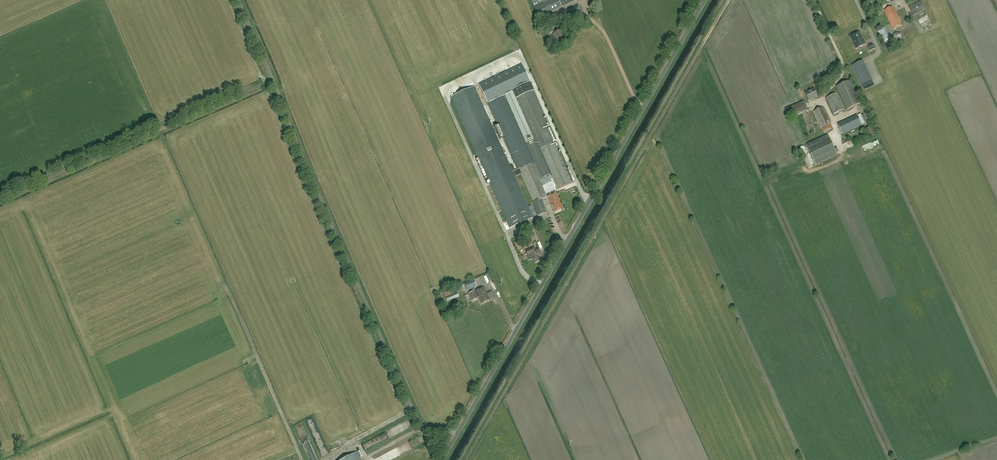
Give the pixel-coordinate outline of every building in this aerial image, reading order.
[(539,18),(576,0),(530,0),(539,18)] [(921,1),(909,7),(913,15),(925,9),(921,1)] [(578,6),(567,11),(570,19),(582,14),(578,6)] [(884,10),(893,29),(902,25),(893,6),(884,10)] [(920,19),(922,23),(930,19),(927,15),(920,19)] [(884,27),(878,29),(884,41),(889,38),(884,27)] [(561,30),(553,34),(558,44),(566,40),(561,30)] [(860,33),(851,37),(855,44),(854,45),(856,49),(866,44),(864,40),(863,40),(862,38),(860,33)] [(902,38),(901,33),(896,33),(893,36),(895,41),(899,41),(902,38)] [(863,61),(852,66),(861,85),(872,80),(863,61)] [(837,87),(847,109),(861,103),(850,80),(837,87)] [(451,98),(509,228),(533,217),(475,87),(451,98)] [(805,93),(809,100),(818,96),(814,89),(805,93)] [(519,168),(519,169),(533,201),(533,202),(537,216),(547,212),(542,199),(548,196),(555,212),(562,209),(561,206),(559,201),(560,201),(556,193),(555,191),(557,190),(556,189),(557,189),(558,189),(572,183),(566,169),(569,168),(534,90),(516,98),(512,91),(504,95),(489,102),(519,168)] [(835,94),(826,98),(834,115),(843,110),(835,94)] [(831,124),(823,107),(813,112),(822,129),(824,132),(833,128),(831,124)] [(842,134),(862,125),(857,115),(838,124),(842,134)] [(876,135),(873,126),(864,130),(868,138),(876,135)] [(838,154),(828,135),(807,146),(817,165),(838,154)] [(872,145),(859,150),(862,158),(875,152),(872,145)] [(538,248),(535,249),(534,247),(526,251),(528,255),(532,254),(535,263),(540,261),(538,256),(541,255),(538,248)] [(465,284),(466,286),(466,288),(467,290),(476,286),(474,280),(465,284)] [(484,287),(469,294),(472,301),(477,299),(477,297),(478,297),(481,303),(490,299),(484,287)] [(381,436),(363,445),(366,451),(384,443),(381,436)] [(357,452),(341,459),(361,459),(357,452)]
